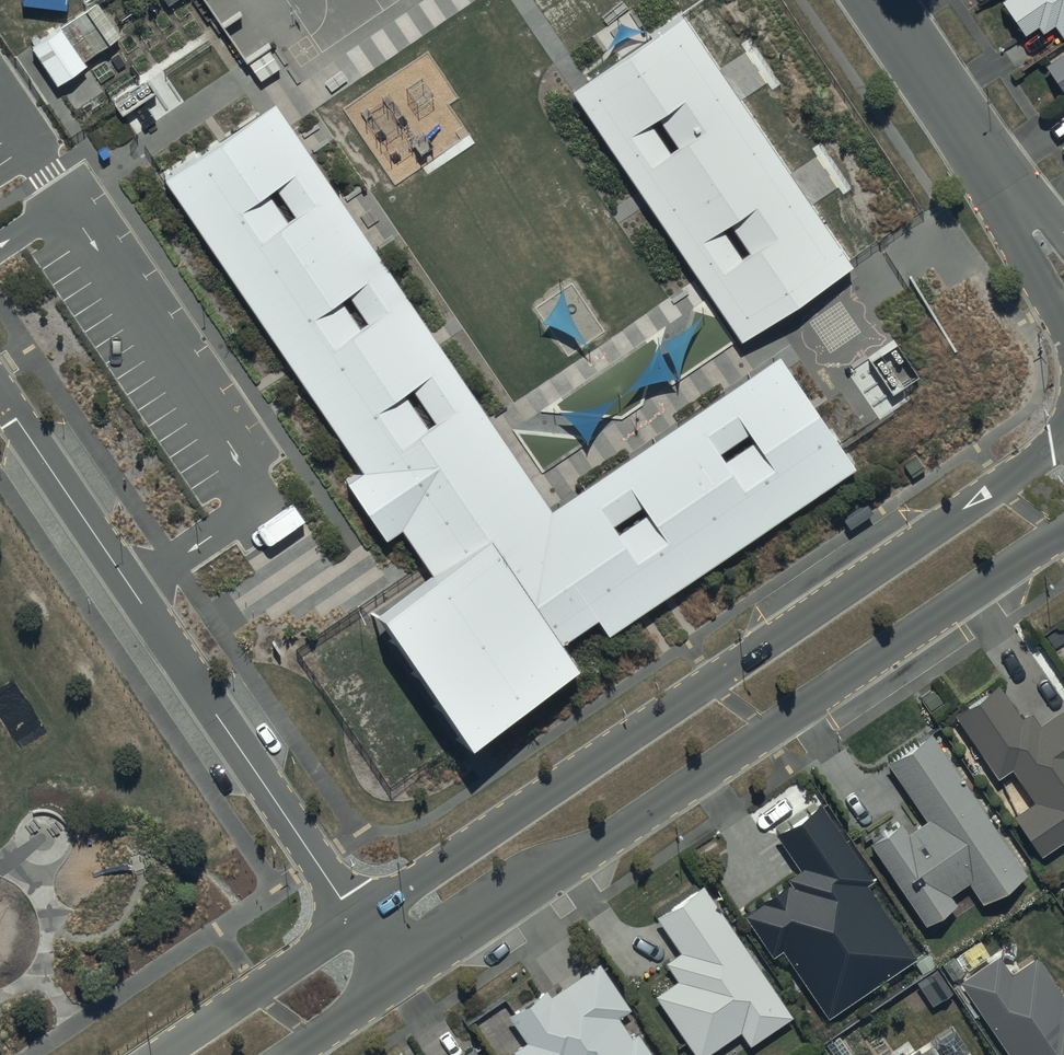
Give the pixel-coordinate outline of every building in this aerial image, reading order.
[(23,7),(67,11),(68,0),(24,0),(23,7)] [(1022,28),(1034,20),(1039,27),(1052,18),(1063,34),(1063,33),(1063,0),(1003,0),(1022,28)] [(121,37),(97,4),(61,29),(63,30),(84,62),(121,37)] [(849,261),(685,18),(573,94),(742,343),(854,268),(849,261)] [(87,67),(63,30),(33,50),(57,86),(87,67)] [(1042,57),(1062,88),(1063,87),(1063,43),(1042,57)] [(282,68),(270,51),(250,66),(262,83),(282,68)] [(383,607),(470,733),(573,662),(555,636),(591,611),(605,631),(857,459),(792,365),(781,349),(756,367),(555,505),(493,415),(274,99),(257,110),(224,133),(216,139),(161,176),(290,362),(428,562),(435,572),(383,607)] [(953,707),(996,771),(1011,762),(1032,795),(1012,808),(1039,849),(1063,833),(1063,702),(1039,719),(1029,705),(1019,712),(997,679),(953,707)] [(899,815),(868,837),(921,917),(953,895),(948,888),(967,875),(980,896),(1024,867),(930,725),(885,755),(923,812),(905,824),(899,815)] [(763,898),(745,910),(771,951),(782,944),(826,1012),(915,953),(866,879),(872,875),(821,798),(775,828),(797,862),(786,869),(790,875),(760,895),(763,898)] [(789,1010),(702,879),(654,911),(678,947),(664,956),(676,974),(654,989),(697,1053),(739,1025),(747,1038),(789,1010)] [(957,976),(1011,1054),(1063,1054),(1063,986),(1061,988),(1036,950),(1010,968),(997,950),(957,976)] [(513,1043),(520,1054),(655,1054),(637,1027),(628,1032),(614,1010),(627,1002),(599,957),(548,989),(545,984),(507,1008),(525,1035),(513,1043)] [(936,964),(915,977),(931,1001),(951,988),(936,964)] [(472,1042),(453,1054),(481,1054),(472,1042)] [(897,1054),(924,1054),(915,1042),(897,1054)]
